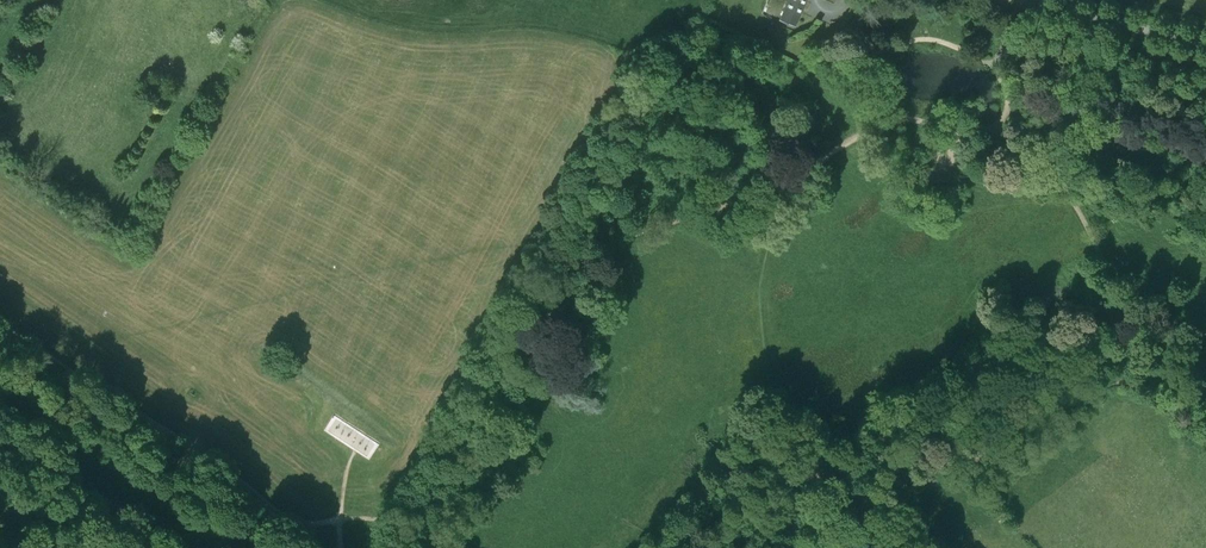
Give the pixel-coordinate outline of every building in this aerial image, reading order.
[(774,15),(795,24),(805,0),(780,0),(774,15)] [(364,453),(368,457),(380,446),(371,438),(365,444),(368,448),(364,453)]
